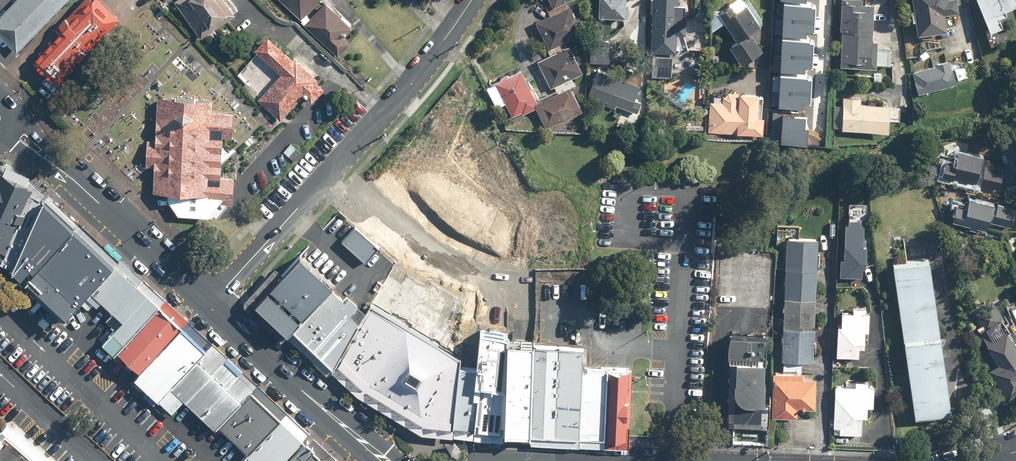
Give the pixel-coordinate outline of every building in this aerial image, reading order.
[(0,9),(0,34),(14,49),(63,0),(9,0),(0,9)] [(54,81),(120,14),(106,0),(79,0),(50,29),(55,34),(31,58),(54,81)] [(175,3),(202,38),(239,9),(233,0),(178,0),(175,3)] [(329,0),(279,0),(336,59),(352,44),(343,35),(353,26),(329,0)] [(598,14),(625,16),(626,0),(599,0),(598,14)] [(686,35),(687,21),(684,20),(685,4),(678,4),(679,0),(653,0),(649,51),(675,53),(676,34),(686,35)] [(816,0),(784,0),(783,24),(815,26),(816,0)] [(873,3),(862,2),(862,0),(842,0),(839,65),(876,66),(877,63),(890,63),(891,45),(877,45),(877,37),(871,37),(873,3)] [(919,34),(947,30),(945,14),(959,12),(957,0),(914,0),(919,34)] [(989,31),(1003,25),(999,17),(1008,13),(1006,10),(1014,7),(1013,4),(1015,3),(1015,0),(977,0),(989,31)] [(729,46),(743,63),(763,47),(751,33),(762,23),(745,3),(723,20),(738,39),(729,46)] [(569,5),(536,21),(550,48),(583,32),(569,5)] [(813,62),(815,32),(783,30),(781,60),(813,62)] [(312,103),(325,89),(317,81),(319,79),(297,58),(295,60),(268,36),(255,50),(282,74),(257,101),(280,122),(304,95),(312,103)] [(568,44),(538,60),(552,87),(582,71),(568,44)] [(950,59),(912,70),(919,94),(957,83),(950,59)] [(519,65),(484,84),(496,108),(508,102),(516,117),(536,107),(546,127),(582,110),(570,85),(537,100),(519,65)] [(811,100),(813,69),(781,67),(779,97),(811,100)] [(617,105),(637,113),(642,101),(635,98),(640,85),(598,68),(588,93),(605,100),(604,105),(615,110),(617,105)] [(757,93),(723,91),(722,101),(709,100),(708,132),(763,135),(764,117),(756,116),(757,93)] [(834,105),(833,128),(889,132),(891,104),(861,102),(861,96),(844,95),(844,105),(834,105)] [(209,99),(154,96),(148,192),(214,196),(217,138),(227,139),(229,109),(209,108),(209,99)] [(809,135),(811,104),(779,102),(777,133),(809,135)] [(982,153),(956,149),(954,158),(943,156),(939,179),(999,189),(1003,168),(980,164),(982,153)] [(15,266),(44,197),(10,170),(8,167),(2,164),(0,167),(0,260),(15,266)] [(957,195),(952,222),(1012,233),(1015,207),(1015,204),(957,195)] [(28,279),(75,231),(44,197),(15,266),(28,279)] [(357,224),(343,239),(365,259),(379,244),(357,224)] [(865,226),(845,224),(843,253),(841,253),(840,276),(861,278),(862,268),(866,268),(867,246),(863,245),(865,226)] [(114,264),(75,231),(28,279),(28,280),(66,316),(92,289),(114,264)] [(821,238),(787,236),(780,360),(783,360),(782,372),(773,371),(770,417),(797,418),(798,409),(815,410),(817,379),(803,378),(804,361),(814,362),(821,238)] [(301,252),(254,302),(287,333),(331,285),(334,282),(301,252)] [(893,261),(915,416),(949,412),(927,256),(893,261)] [(157,302),(114,264),(92,289),(122,317),(102,339),(114,350),(117,346),(157,302)] [(328,371),(331,367),(367,310),(350,295),(346,300),(331,285),(287,333),(328,371)] [(161,305),(157,302),(117,346),(141,368),(183,324),(161,305)] [(423,430),(452,433),(460,363),(461,356),(371,303),(367,310),(331,367),(357,391),(423,430)] [(992,303),(974,313),(984,331),(980,333),(1005,379),(999,383),(1008,399),(1015,395),(1015,329),(1008,314),(1000,319),(992,303)] [(866,313),(866,308),(853,307),(853,313),(842,313),(842,325),(838,325),(836,356),(859,357),(859,348),(865,349),(865,332),(868,332),(869,313),(866,313)] [(207,346),(183,324),(141,368),(135,375),(159,397),(173,383),(207,346)] [(479,395),(475,434),(485,435),(504,436),(503,430),(507,337),(507,331),(482,328),(477,365),(473,395),(479,395)] [(533,338),(507,337),(503,430),(530,431),(533,341),(533,338)] [(585,343),(533,341),(530,431),(530,441),(581,443),(584,365),(585,343)] [(721,345),(720,412),(754,412),(754,346),(721,345)] [(254,385),(207,346),(173,383),(159,397),(172,409),(185,395),(217,425),(218,423),(252,388),(254,385)] [(479,395),(473,395),(477,365),(460,363),(452,433),(475,434),(479,395)] [(608,366),(584,365),(581,443),(606,444),(608,366)] [(630,366),(608,366),(606,444),(628,445),(630,366)] [(873,408),(874,387),(868,387),(868,382),(855,382),(855,386),(835,385),(833,433),(861,434),(862,416),(867,417),(867,408),(873,408)] [(282,416),(252,388),(218,423),(248,451),(282,416)] [(282,416),(248,451),(239,460),(281,460),(304,436),(282,416)] [(306,439),(286,460),(324,460),(327,458),(306,439)] [(455,441),(446,443),(443,452),(449,459),(459,457),(462,448),(455,441)]
